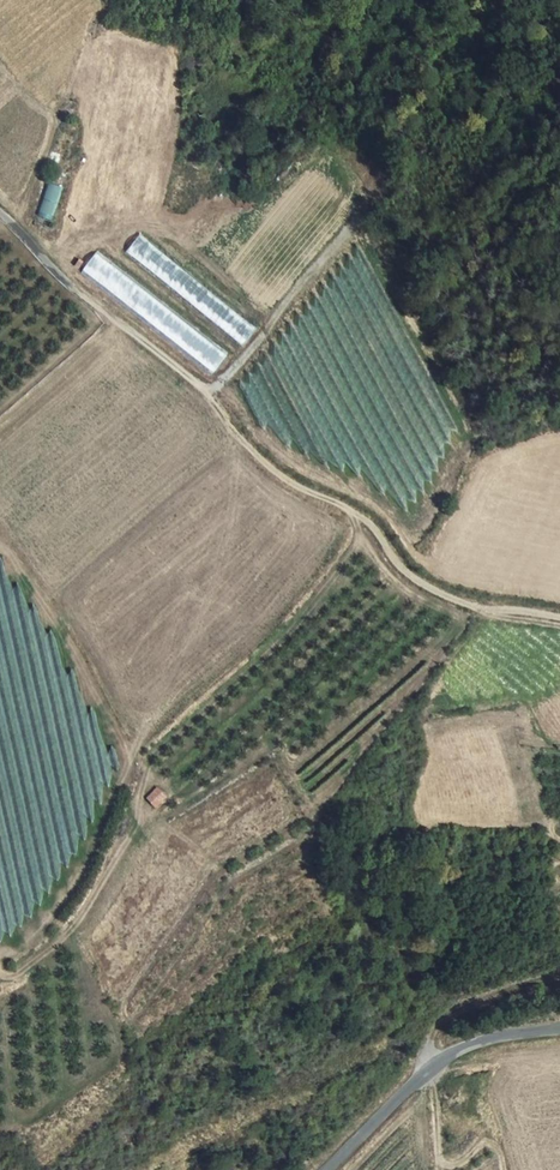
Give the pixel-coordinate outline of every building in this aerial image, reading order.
[(52,218),(62,186),(47,182),(38,214),(52,218)] [(127,250),(174,285),(180,289),(190,276),(138,236),(127,250)] [(106,276),(110,279),(118,271),(97,253),(81,270),(98,285),(106,276)] [(161,792),(149,803),(160,814),(171,803),(161,792)]
